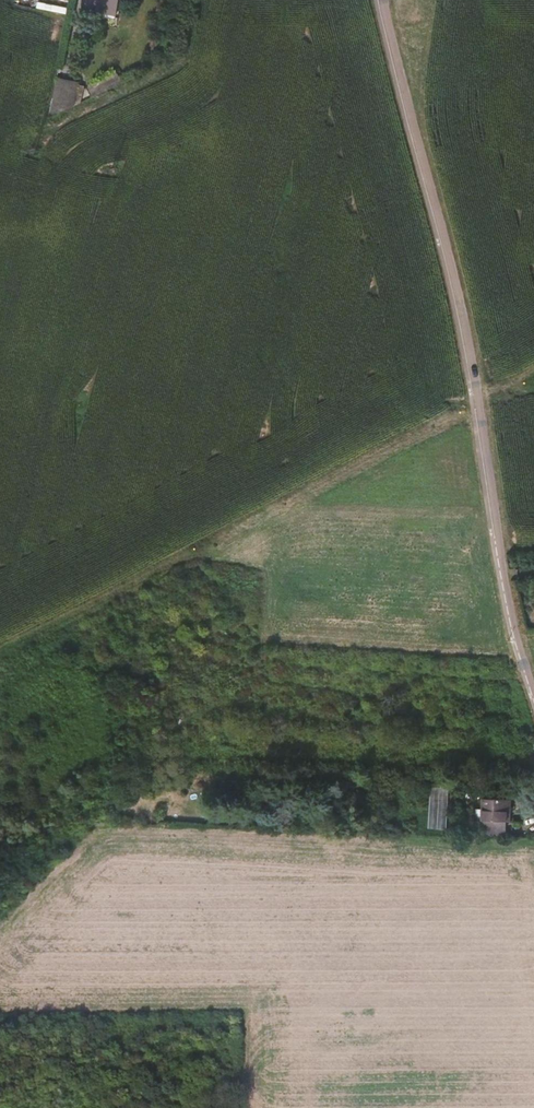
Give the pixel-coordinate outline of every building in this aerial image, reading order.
[(119,0),(88,0),(85,15),(115,21),(116,15),(119,0)] [(156,15),(162,16),(164,5),(170,6),(171,0),(158,0),(156,15)] [(89,98),(120,83),(116,74),(88,88),(89,98)] [(57,79),(49,114),(54,116),(74,106),(78,85),(78,83),(57,79)] [(78,85),(74,106),(80,103),(84,86),(78,85)] [(449,788),(431,787),(429,829),(447,830),(449,788)] [(506,812),(510,813),(510,800),(483,799),(483,811),(476,811),(476,819),(482,819),(482,821),(504,822),(506,822),(506,812)] [(504,836),(504,822),(482,821),(482,835),(504,836)]
